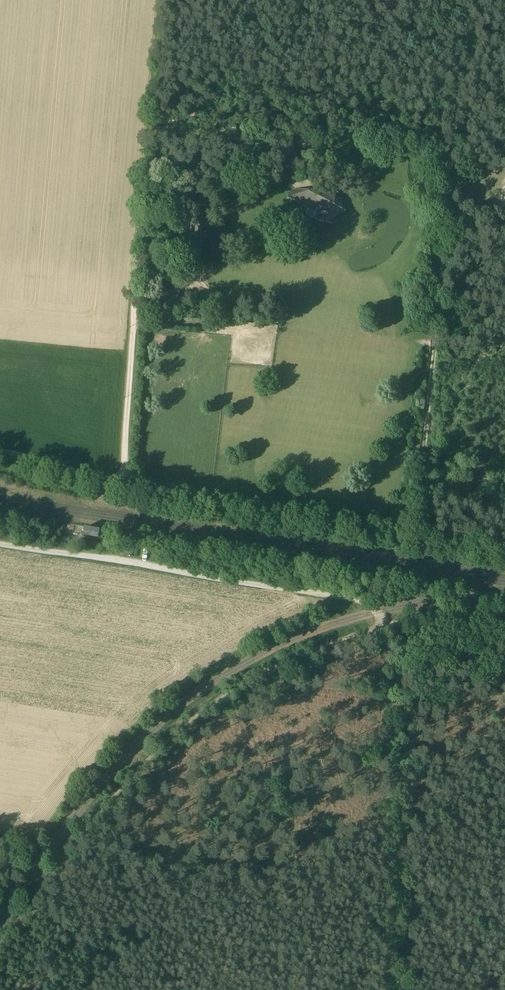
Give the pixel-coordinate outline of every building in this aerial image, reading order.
[(334,205),(298,184),(289,197),(305,207),(308,216),(326,224),(335,217),(347,211),(334,205)] [(207,219),(192,219),(191,236),(212,237),(213,218),(207,218),(207,219)] [(173,282),(165,285),(171,300),(178,298),(173,282)] [(85,527),(84,535),(99,538),(100,530),(85,527)]
